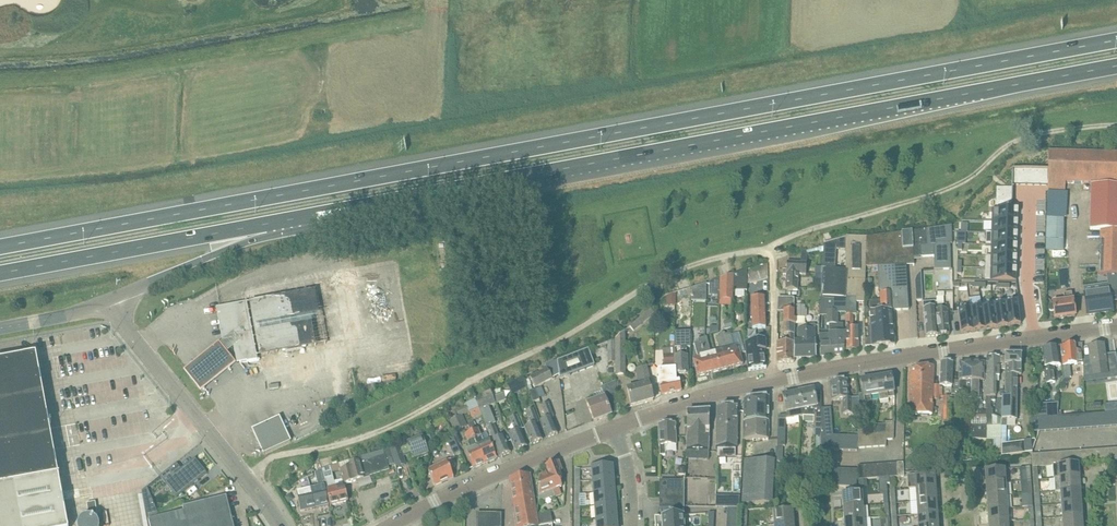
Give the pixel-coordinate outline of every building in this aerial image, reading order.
[(1046,248),(1064,249),(1064,237),(1059,237),(1061,192),(1065,192),(1065,182),(1092,183),(1091,232),(1100,232),(1116,232),(1116,153),(1048,151),(1048,169),(1047,185),(1047,192),(1046,248)] [(1012,168),(1012,184),(1019,184),(1020,169),(1012,168)] [(996,195),(1012,195),(1012,188),(997,187),(996,195)] [(992,208),(991,221),(1018,222),(1018,209),(1012,209),(996,209),(992,208)] [(986,232),(986,233),(1017,233),(1018,222),(991,221),(991,232),(986,232)] [(950,225),(867,236),(866,266),(914,265),(913,257),(933,256),(933,243),(950,244),(951,244),(950,225)] [(957,232),(956,243),(958,243),(962,244),(965,244),(965,232),(957,232)] [(1099,274),(1107,274),(1116,274),(1116,232),(1100,232),(1099,274)] [(986,233),(986,244),(1017,245),(1017,233),(986,233)] [(825,241),(822,269),(822,279),(821,287),(820,310),(826,310),(837,310),(846,310),(846,297),(855,297),(855,302),(864,302),(866,266),(867,236),(846,235),(825,241)] [(950,244),(933,243),(933,256),(934,269),(951,269),(950,244)] [(985,256),(1017,257),(1017,245),(986,244),(986,245),(991,245),(990,256),(985,256)] [(985,256),(985,268),(1016,269),(1017,257),(985,256)] [(799,275),(804,275),(806,275),(807,262),(804,262),(801,262),(787,261),(785,289),(798,290),(799,275)] [(767,263),(753,267),(757,282),(768,279),(768,265),(768,263),(767,263)] [(865,339),(865,346),(872,345),(872,347),(895,345),(893,310),(909,309),(906,265),(877,267),(878,287),(883,286),(883,292),(880,292),(881,303),(876,304),(876,302),(869,302),(869,308),(873,308),(873,311),(870,311),(870,327),(868,327),(868,339),(865,339)] [(985,268),(985,280),(1016,281),(1016,269),(985,268)] [(746,290),(747,270),(735,273),(735,290),(746,290)] [(719,295),(719,298),(732,298),(733,273),(719,277),(719,278),(719,295)] [(1083,291),(1087,315),(1113,311),(1110,291),(1116,290),(1116,274),(1107,274),(1109,281),(1100,283),(1100,289),(1083,291)] [(710,281),(709,295),(719,295),(719,278),(710,281)] [(692,287),(692,294),(706,294),(707,282),(694,286),(692,287)] [(1049,303),(1048,304),(1049,308),(1050,309),(1054,309),(1055,319),(1075,317),(1072,293),(1063,294),(1064,300),(1052,301),(1053,302),(1049,303)] [(938,336),(935,305),(934,296),(923,297),(926,337),(938,336)] [(750,298),(751,308),(752,329),(766,328),(764,297),(750,298)] [(777,342),(777,363),(794,362),(794,358),(794,340),(794,325),(796,325),(796,319),(794,319),(794,298),(789,298),(778,297),(777,311),(784,311),(784,333),(786,333),(786,334),(789,334),(789,342),(777,342)] [(846,297),(846,310),(846,350),(858,350),(858,327),(853,327),(852,315),(855,315),(855,302),(855,297),(846,297)] [(1018,297),(1004,299),(1008,327),(1021,325),(1019,313),(1020,313),(1018,297)] [(1004,299),(993,301),(996,328),(1008,327),(1004,299)] [(981,303),(985,330),(996,328),(993,301),(992,301),(992,304),(982,305),(981,303)] [(246,303),(220,308),(225,337),(235,335),(237,345),(240,363),(247,361),(247,362),(258,360),(257,356),(247,302),(246,302),(246,303)] [(981,303),(969,304),(973,331),(985,330),(981,303)] [(935,305),(938,336),(949,335),(947,304),(935,305)] [(969,307),(957,309),(961,333),(973,331),(969,304),(969,307)] [(807,317),(807,309),(805,309),(805,305),(796,305),(795,317),(805,317),(807,317)] [(650,308),(630,327),(634,331),(654,313),(650,308)] [(837,310),(826,310),(827,324),(834,324),(835,333),(819,334),(819,345),(820,356),(844,354),(844,350),(844,333),(843,333),(843,324),(837,324),(837,310)] [(730,320),(723,322),(724,328),(732,326),(730,320)] [(794,340),(794,358),(816,357),(815,347),(815,325),(805,325),(805,329),(798,329),(798,340),(794,340)] [(681,355),(674,355),(675,363),(675,368),(676,375),(688,374),(688,363),(687,355),(689,355),(688,346),(691,346),(690,330),(681,331),(675,331),(675,347),(680,346),(681,355)] [(615,339),(615,375),(616,375),(625,373),(625,331),(615,339)] [(235,362),(227,352),(239,342),(231,332),(218,342),(183,370),(200,391),(235,362)] [(722,333),(731,368),(743,365),(738,346),(733,347),(729,333),(725,334),(724,332),(722,333)] [(731,368),(722,333),(720,333),(720,336),(716,337),(720,351),(715,352),(720,370),(731,368)] [(702,338),(700,339),(709,373),(720,370),(715,352),(711,353),(707,339),(703,340),(702,338)] [(745,341),(749,371),(766,368),(764,350),(766,350),(765,338),(745,341)] [(709,373),(700,339),(697,339),(698,342),(694,343),(697,357),(693,358),(697,376),(709,373)] [(1082,343),(1074,344),(1076,363),(1082,363),(1082,357),(1083,357),(1082,343)] [(1076,363),(1074,344),(1060,346),(1065,378),(1071,377),(1069,364),(1076,363)] [(1083,357),(1082,357),(1082,363),(1083,363),(1083,376),(1093,376),(1091,365),(1105,363),(1107,378),(1116,377),(1116,364),(1115,365),(1114,356),(1105,357),(1104,345),(1088,347),(1090,356),(1083,357)] [(1061,365),(1060,357),(1058,346),(1041,349),(1046,383),(1054,382),(1052,366),(1061,365)] [(594,366),(588,350),(588,349),(557,361),(560,379),(594,366)] [(674,354),(663,355),(664,356),(664,364),(675,363),(674,355),(674,354)] [(59,477),(39,366),(37,355),(0,362),(0,525),(68,525),(59,477)] [(1005,355),(1005,356),(1005,376),(1005,391),(1005,397),(1001,397),(1001,418),(1001,425),(1006,425),(1006,419),(1017,419),(1017,375),(1021,375),(1021,355),(1005,355)] [(1005,376),(1005,356),(986,357),(986,383),(984,383),(984,397),(986,397),(995,397),(995,382),(995,376),(999,376),(1005,376)] [(940,362),(940,373),(940,385),(952,385),(953,362),(940,362)] [(972,399),(972,363),(959,362),(959,381),(954,381),(954,390),(965,390),(964,399),(966,399),(965,410),(972,410),(972,399)] [(984,363),(972,363),(972,399),(972,410),(981,410),(981,399),(979,399),(979,381),(984,381),(984,363)] [(934,365),(909,369),(910,414),(934,414),(934,365)] [(627,389),(629,396),(632,406),(653,400),(649,384),(651,383),(646,366),(638,369),(642,385),(627,389)] [(547,368),(530,376),(534,386),(552,378),(547,368)] [(676,375),(675,368),(664,369),(659,369),(660,383),(659,383),(659,385),(661,395),(681,390),(679,381),(676,381),(676,375)] [(876,378),(879,395),(887,393),(888,398),(894,397),(891,375),(876,378)] [(512,394),(530,386),(526,378),(508,386),(512,394)] [(879,395),(876,378),(861,380),(863,393),(859,394),(859,408),(867,407),(866,401),(871,401),(871,396),(879,395)] [(851,414),(852,398),(849,398),(847,379),(830,381),(832,400),(843,399),(843,414),(851,414)] [(595,397),(586,400),(590,411),(594,420),(594,422),(612,415),(611,414),(615,413),(615,412),(616,395),(616,380),(600,386),(602,391),(594,394),(595,395),(595,397)] [(529,391),(533,402),(540,399),(535,388),(529,391)] [(821,427),(822,416),(822,414),(822,408),(822,404),(821,404),(816,404),(813,389),(798,392),(802,409),(802,415),(814,416),(813,429),(816,429),(821,429),(821,427)] [(491,391),(474,397),(475,398),(479,407),(481,414),(487,427),(495,447),(500,457),(511,453),(507,443),(504,436),(500,438),(495,424),(497,423),(490,406),(496,403),(495,401),(491,392),(491,391)] [(802,409),(798,392),(783,395),(786,412),(802,409)] [(769,397),(744,400),(744,439),(769,439),(769,397)] [(995,397),(986,397),(986,411),(987,411),(987,425),(988,425),(1001,425),(1001,418),(993,415),(993,411),(991,409),(991,400),(995,400),(995,397)] [(470,401),(466,403),(467,405),(469,411),(472,418),(481,414),(479,407),(475,398),(470,401)] [(548,403),(541,406),(546,419),(540,422),(547,438),(558,433),(551,417),(554,416),(548,403)] [(737,406),(717,407),(716,447),(737,448),(737,406)] [(821,427),(821,429),(821,436),(829,436),(832,436),(830,420),(829,407),(822,408),(822,414),(822,416),(821,427)] [(538,423),(534,412),(533,409),(526,412),(531,425),(525,428),(531,444),(542,440),(536,424),(538,423)] [(686,476),(685,481),(684,502),(704,503),(705,489),(708,489),(709,429),(709,411),(687,412),(688,429),(687,429),(686,476)] [(462,415),(450,420),(454,431),(466,425),(462,415)] [(527,446),(523,436),(520,430),(523,429),(518,415),(510,418),(515,432),(509,434),(516,451),(527,446)] [(260,447),(264,453),(291,441),(287,434),(279,417),(252,429),(260,447)] [(473,422),(467,424),(471,432),(477,429),(474,421),(473,422)] [(873,433),(873,447),(886,446),(886,440),(893,439),(894,422),(885,421),(885,432),(873,433)] [(659,423),(659,425),(660,455),(665,455),(665,445),(676,444),(675,423),(659,423)] [(987,439),(987,425),(972,424),(972,439),(987,439)] [(1001,442),(1001,425),(988,425),(987,425),(987,439),(994,439),(994,456),(1001,457),(1001,442)] [(477,429),(471,432),(485,464),(497,458),(492,448),(489,442),(484,444),(477,429)] [(866,433),(867,433),(867,430),(859,431),(858,448),(865,447),(866,433)] [(471,432),(464,434),(471,450),(466,452),(469,459),(473,469),(485,464),(471,432)] [(400,445),(404,456),(411,453),(411,454),(413,459),(428,454),(424,444),(424,443),(425,443),(431,441),(429,435),(428,436),(407,443),(404,444),(400,445)] [(850,437),(849,450),(857,450),(857,448),(858,437),(850,437)] [(1035,439),(1001,442),(1001,457),(1032,452),(1035,442),(1036,442),(1035,439)] [(454,440),(447,443),(450,449),(456,446),(454,440)] [(397,446),(391,449),(395,463),(396,465),(405,462),(400,446),(397,446)] [(318,487),(311,489),(315,508),(329,505),(326,494),(324,486),(323,481),(324,481),(325,481),(331,505),(348,500),(344,485),(336,487),(333,473),(333,472),(340,470),(341,470),(344,484),(389,470),(388,465),(395,463),(391,449),(390,447),(383,449),(372,453),(367,454),(362,455),(358,457),(352,459),(349,459),(339,463),(322,469),(315,472),(319,487),(318,487)] [(785,449),(785,447),(777,447),(777,449),(776,449),(775,462),(783,463),(783,449),(785,449)] [(160,476),(165,482),(170,479),(181,493),(207,473),(195,458),(182,469),(181,469),(176,463),(160,476)] [(427,470),(435,486),(453,477),(454,477),(450,470),(454,468),(455,468),(450,459),(427,470)] [(774,471),(774,466),(774,460),(744,459),(742,503),(772,504),(774,471)] [(553,490),(555,496),(555,497),(561,495),(559,488),(562,487),(562,486),(560,481),(562,480),(559,473),(562,472),(558,462),(546,467),(549,473),(555,489),(553,490)] [(1053,478),(1059,478),(1079,477),(1078,463),(1074,463),(1067,464),(1061,464),(1054,465),(1052,465),(1053,478)] [(593,480),(613,478),(612,465),(592,467),(593,480)] [(821,469),(820,485),(828,485),(829,468),(822,468),(821,469)] [(986,483),(1006,482),(1005,468),(985,470),(986,483)] [(850,469),(849,486),(856,487),(857,469),(850,469)] [(549,473),(539,477),(538,503),(555,496),(553,490),(555,489),(549,473)] [(916,489),(936,487),(935,473),(915,475),(916,489)] [(509,478),(509,481),(515,514),(517,525),(537,525),(539,525),(532,485),(530,474),(509,478)] [(685,481),(686,476),(681,476),(681,482),(660,481),(659,508),(684,509),(684,481),(685,481)] [(1080,490),(1079,477),(1059,478),(1053,478),(1054,491),(1060,491),(1080,490)] [(614,492),(613,478),(593,480),(594,493),(614,492)] [(1038,480),(1034,480),(1035,493),(1039,493),(1039,492),(1043,492),(1043,479),(1038,480)] [(1006,482),(986,483),(987,496),(1006,495),(1006,482)] [(147,486),(142,491),(143,496),(150,494),(150,493),(147,486)] [(936,487),(916,489),(917,502),(937,500),(936,487)] [(311,489),(297,492),(301,511),(315,508),(311,489)] [(1080,490),(1060,491),(1061,504),(1081,503),(1080,490)] [(615,505),(614,492),(594,493),(595,506),(615,505)] [(843,507),(863,506),(862,492),(842,493),(843,507)] [(284,497),(287,503),(291,501),(292,497),(290,494),(284,497)] [(716,495),(716,507),(739,507),(740,496),(716,495)] [(1006,495),(987,496),(988,509),(1007,508),(1006,495)] [(226,496),(183,507),(184,511),(149,520),(150,525),(234,525),(226,496)] [(937,513),(937,500),(917,502),(918,514),(937,513)] [(95,501),(87,503),(89,516),(97,514),(95,501)] [(896,503),(892,503),(892,516),(897,516),(897,515),(901,515),(900,503),(896,503)] [(1082,516),(1081,503),(1061,504),(1062,517),(1082,516)] [(616,518),(615,505),(595,506),(597,520),(616,518)] [(864,518),(863,506),(843,507),(844,520),(864,518)] [(1007,508),(988,509),(988,522),(1008,521),(1007,508)] [(774,525),(794,523),(793,510),(773,511),(774,525)] [(540,525),(552,523),(550,511),(538,513),(540,525)] [(668,516),(655,517),(655,525),(685,525),(684,512),(668,513),(668,516)] [(937,513),(918,514),(918,525),(936,525),(938,525),(937,513)] [(477,524),(476,525),(501,525),(502,514),(477,514),(477,524)] [(1082,516),(1062,517),(1063,525),(1083,525),(1082,516)] [(97,521),(94,519),(91,517),(87,517),(84,518),(81,520),(78,523),(77,525),(99,525),(98,524),(97,521)]
